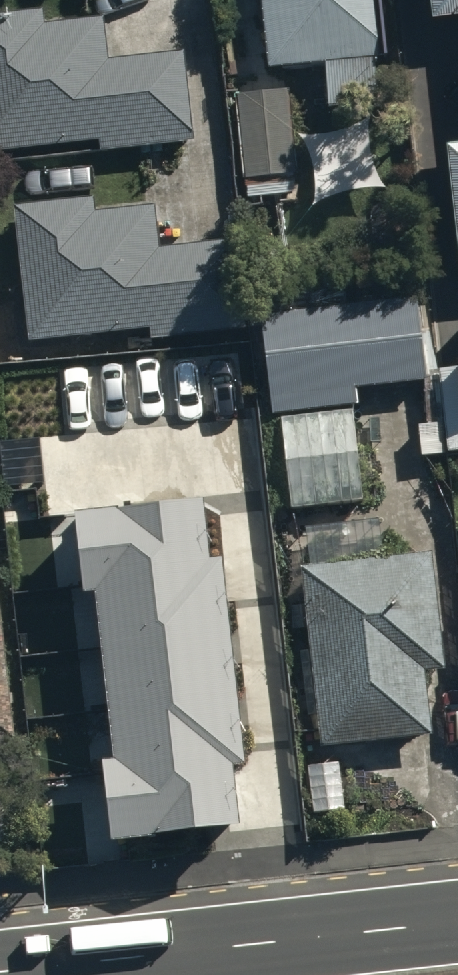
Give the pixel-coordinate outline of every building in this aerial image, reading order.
[(266,77),(373,64),(365,0),(257,0),(266,77)] [(429,18),(457,14),(457,0),(427,0),(429,18)] [(0,20),(0,154),(92,143),(93,157),(190,145),(180,57),(97,67),(92,27),(34,35),(31,16),(0,20)] [(297,192),(288,88),(236,93),(245,197),(297,192)] [(446,145),(457,245),(457,143),(446,145)] [(80,200),(2,209),(18,347),(143,333),(144,345),(238,334),(237,322),(228,241),(147,250),(143,210),(82,217),(80,200)] [(410,293),(256,312),(269,413),(350,403),(347,385),(420,376),(410,293)] [(438,365),(443,419),(418,421),(421,454),(457,451),(457,363),(438,365)] [(357,413),(282,421),(291,511),(366,503),(357,413)] [(85,467),(10,477),(22,567),(98,557),(85,467)] [(129,609),(17,620),(34,783),(145,772),(141,725),(249,714),(231,540),(145,549),(153,634),(131,636),(129,609)] [(425,547),(294,560),(313,745),(422,734),(415,670),(438,667),(425,547)]
